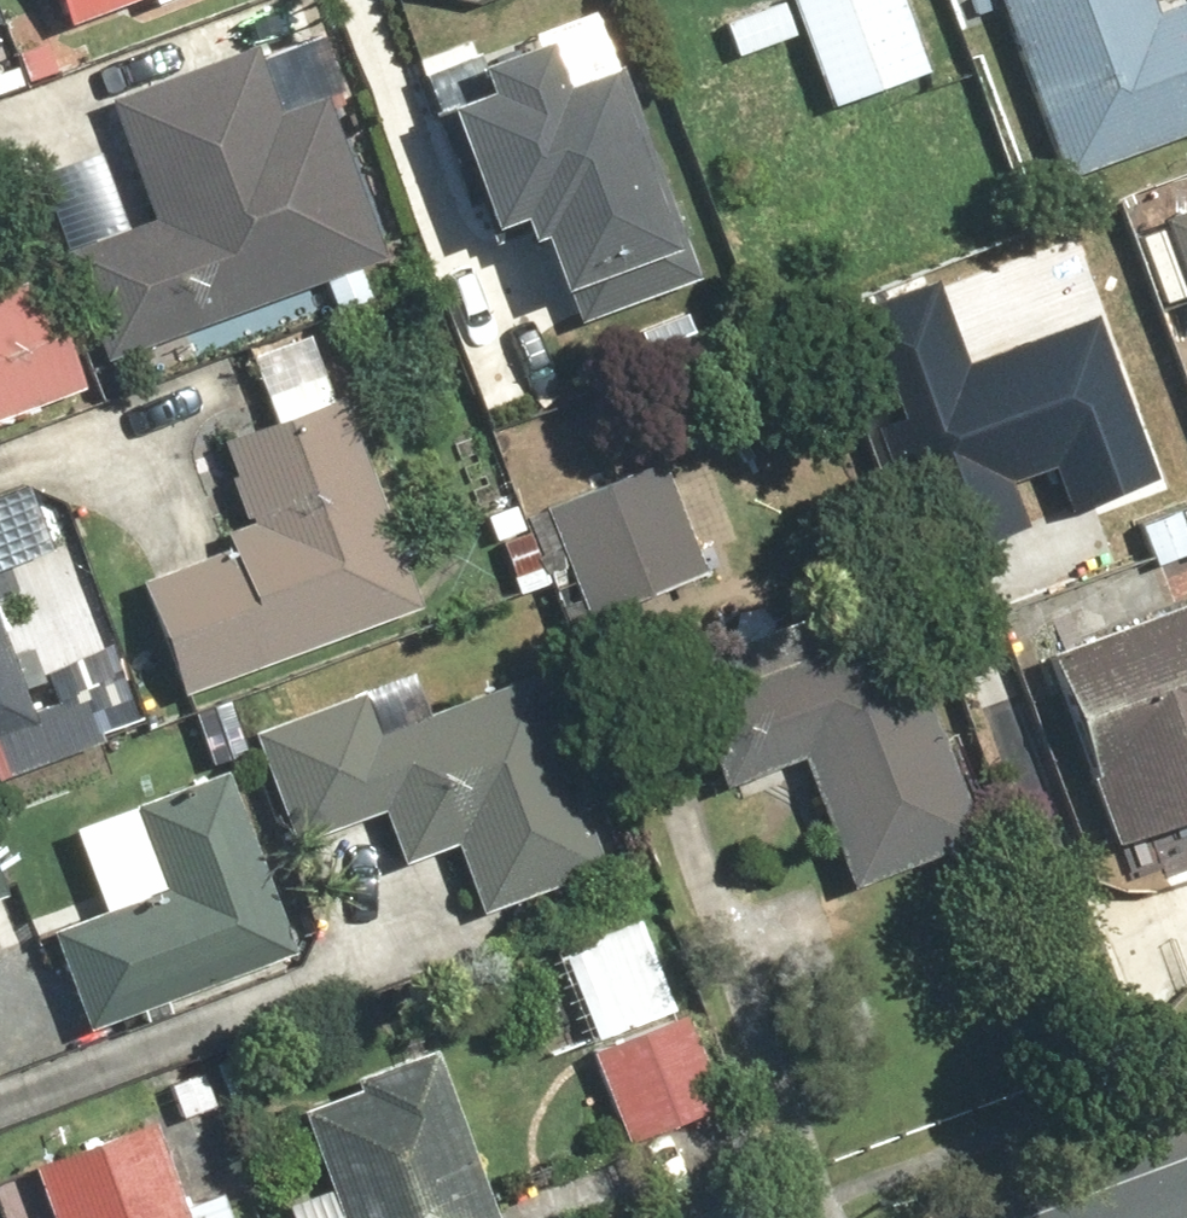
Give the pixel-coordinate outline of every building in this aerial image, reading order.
[(72,27),(137,0),(61,0),(72,27)] [(902,0),(787,0),(788,3),(723,23),(733,56),(800,35),(829,115),(930,78),(902,0)] [(976,22),(1001,12),(1066,183),(1186,136),(1186,0),(967,0),(976,22)] [(62,254),(109,367),(317,281),(331,313),(377,294),(363,261),(387,252),(323,97),(286,113),(257,42),(109,103),(155,215),(62,254)] [(488,75),(498,103),(475,112),(479,122),(446,134),(472,203),(483,199),(490,218),(519,207),(527,230),(544,223),(583,327),(697,284),(617,70),(554,94),(539,56),(488,75)] [(1158,219),(1186,299),(1186,209),(1158,219)] [(923,549),(1022,513),(1006,471),(1051,454),(1068,498),(1150,468),(1089,303),(962,350),(932,269),(833,305),(923,549)] [(41,271),(0,288),(0,423),(89,387),(41,271)] [(217,439),(250,517),(221,528),(228,545),(134,585),(183,701),(412,605),(323,394),(217,439)] [(585,624),(703,572),(653,458),(535,511),(585,624)] [(1031,632),(1125,848),(1186,821),(1186,598),(1083,643),(1071,615),(1031,632)] [(786,661),(775,632),(717,655),(729,685),(684,703),(720,791),(799,759),(854,895),(987,841),(916,669),(831,704),(809,652),(786,661)] [(141,725),(125,677),(25,713),(0,643),(0,774),(141,725)] [(367,693),(249,733),(287,846),(385,813),(404,868),(459,850),(483,921),(606,879),(549,710),(478,734),(468,703),(381,733),(367,693)] [(222,771),(108,815),(139,895),(48,930),(87,1033),(292,954),(222,771)] [(670,1018),(677,1015),(635,919),(557,953),(599,1049),(670,1018)] [(728,1106),(686,1011),(670,1018),(599,1049),(587,1054),(628,1149),(728,1106)] [(293,1110),(325,1190),(269,1212),(271,1217),(489,1217),(424,1057),(293,1110)] [(217,1191),(178,1206),(143,1115),(24,1161),(46,1217),(227,1217),(217,1191)]
